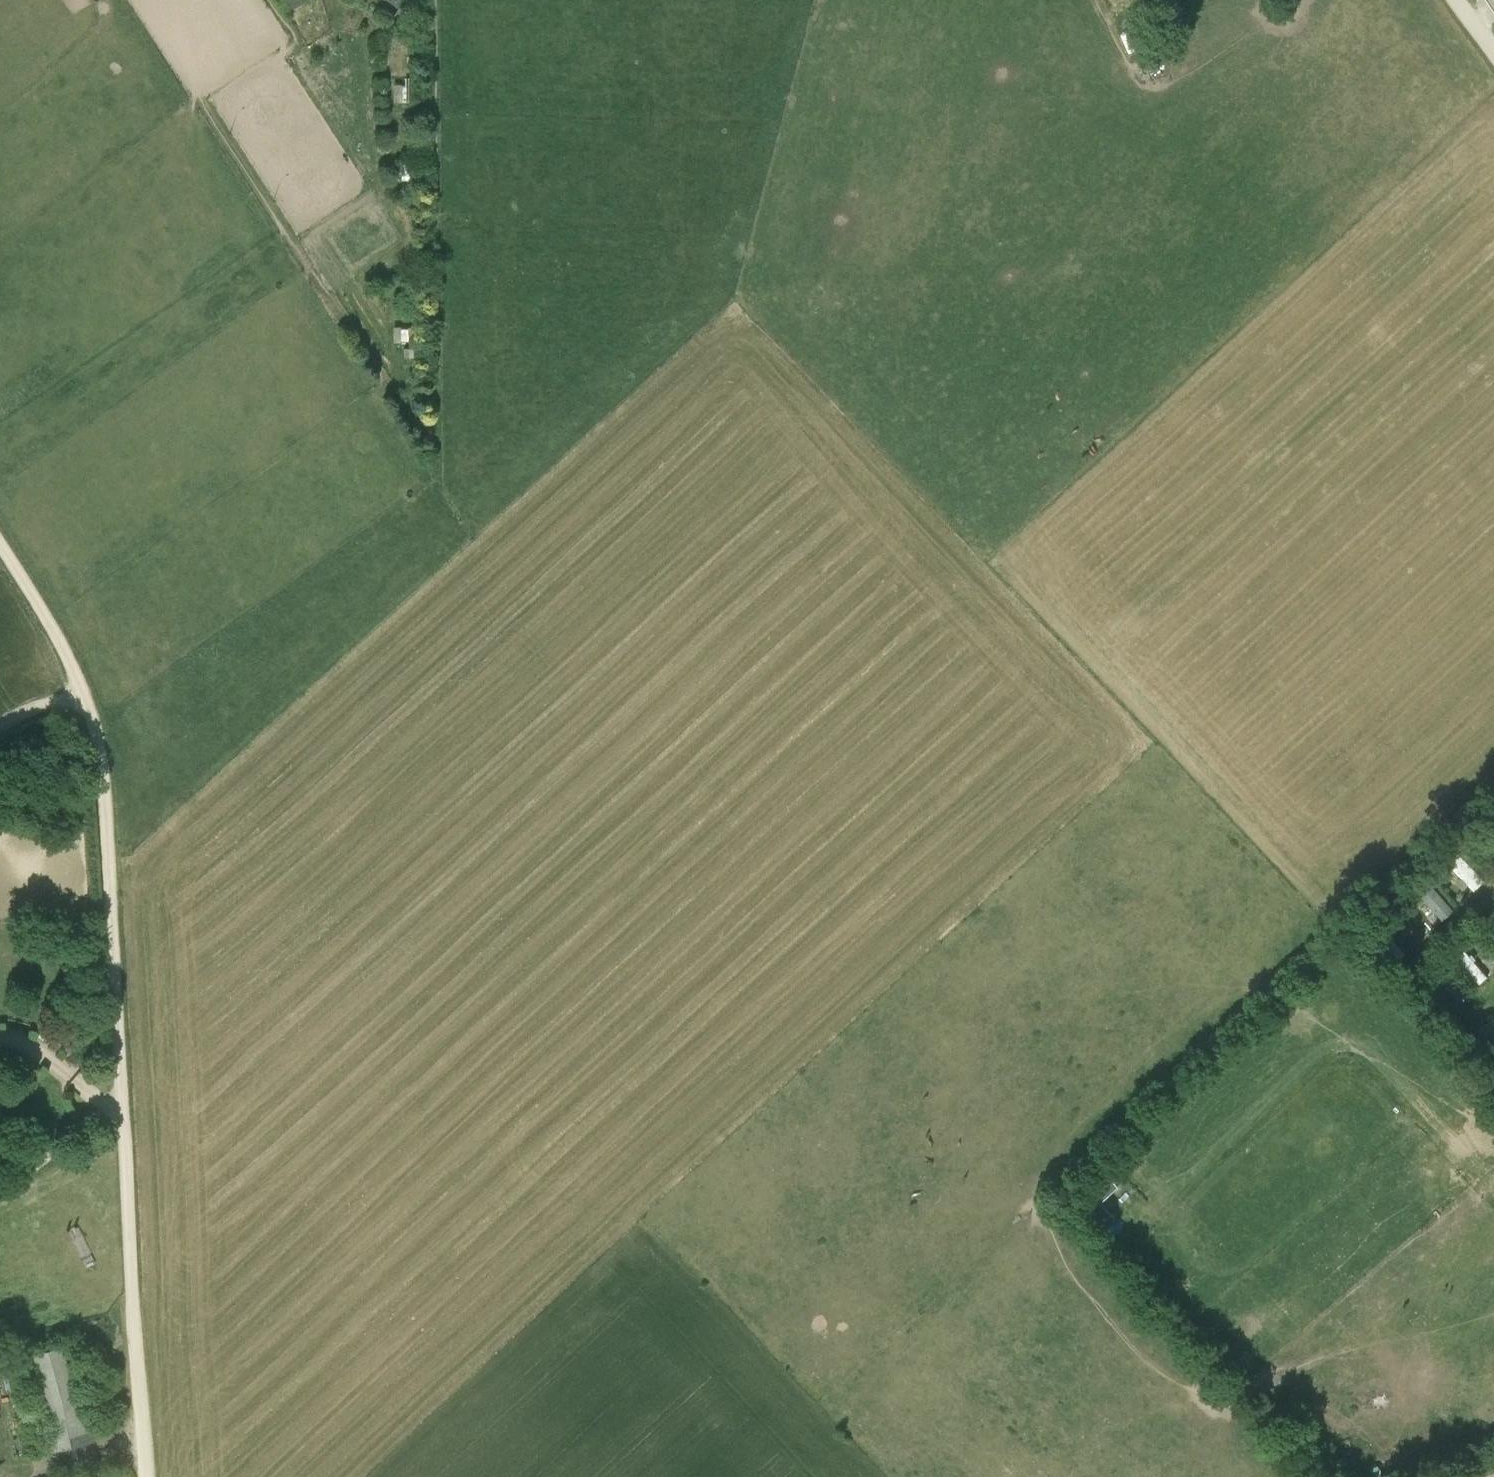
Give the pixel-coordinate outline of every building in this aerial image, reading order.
[(1441,854),(1471,889),(1482,880),(1452,845),(1441,854)] [(1427,881),(1416,891),(1441,920),(1452,910),(1427,881)] [(71,1342),(23,1355),(46,1452),(95,1440),(71,1342)]
